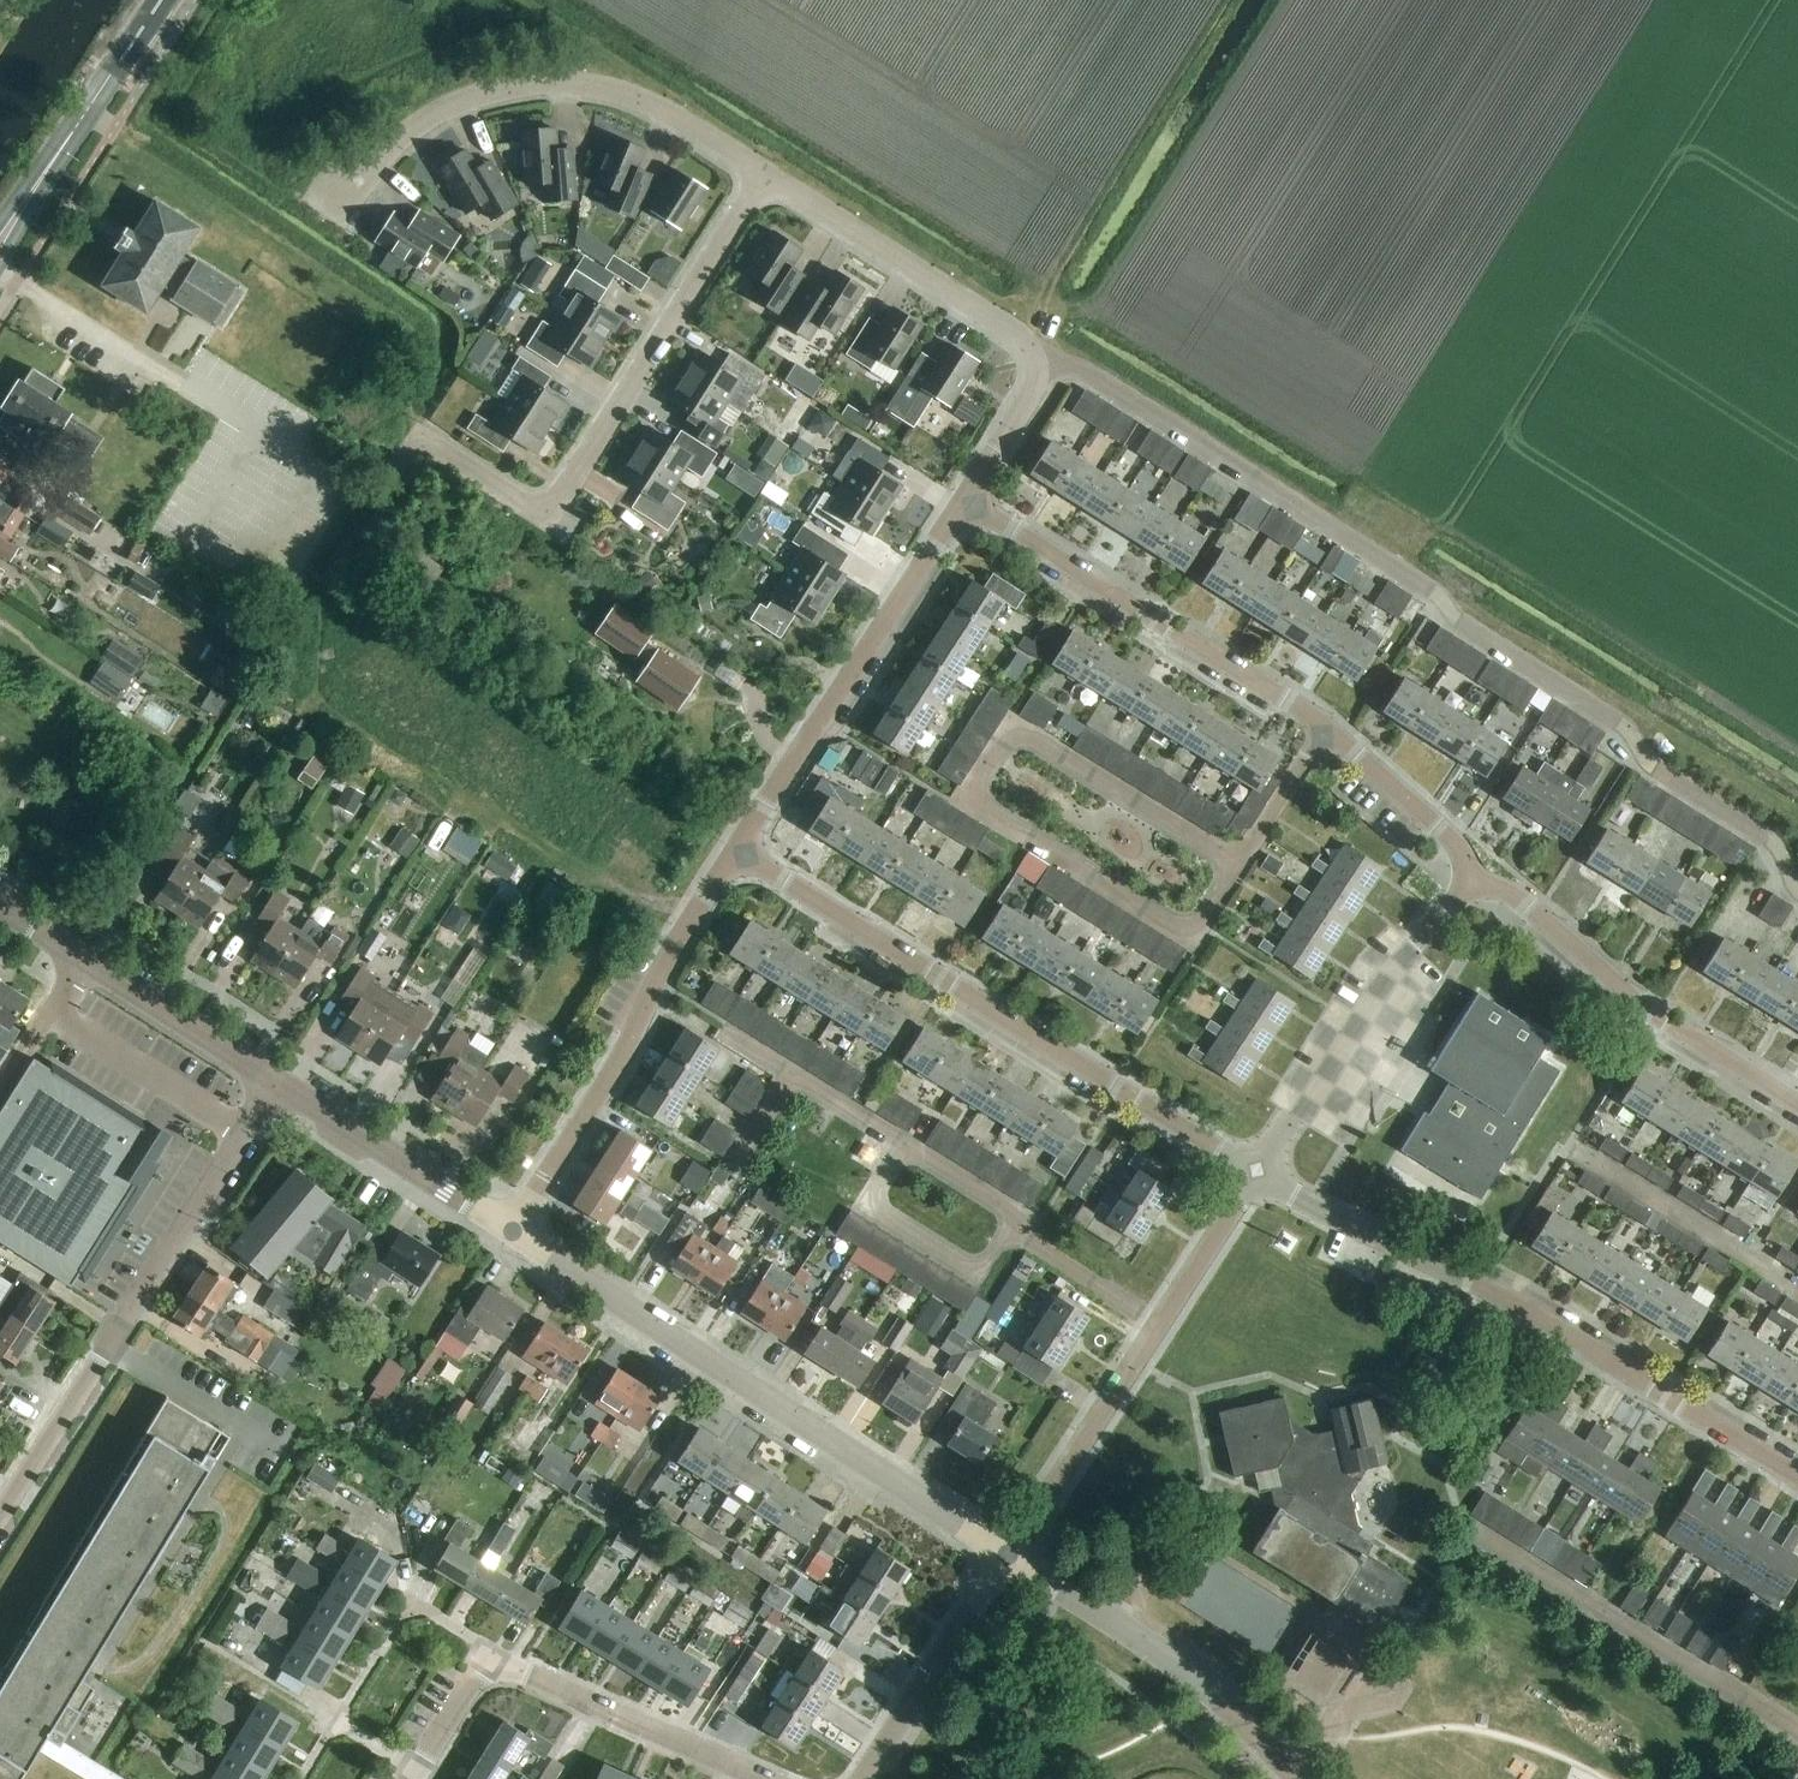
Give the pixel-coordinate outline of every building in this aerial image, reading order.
[(557,152),(555,129),(523,132),(524,152),(522,152),(523,167),(526,167),(527,186),(546,184),(548,203),(576,201),(572,151),(557,152)] [(614,190),(607,207),(634,218),(651,175),(637,170),(645,151),(615,138),(596,183),(614,190)] [(490,161),(477,169),(466,151),(438,168),(466,214),(483,205),(492,221),(517,206),(490,161)] [(691,219),(699,206),(696,205),(706,189),(679,171),(653,212),(680,230),(688,218),(691,219)] [(200,227),(157,200),(136,234),(128,229),(117,248),(124,252),(103,286),(148,313),(167,283),(178,290),(173,299),(213,324),(239,284),(198,258),(194,265),(182,258),(190,244),(189,244),(200,227)] [(394,214),(377,242),(389,250),(405,260),(418,268),(432,277),(442,261),(444,262),(459,237),(428,218),(419,212),(411,224),(394,214)] [(528,220),(521,223),(525,232),(533,229),(528,220)] [(802,250),(775,232),(764,248),(762,247),(754,259),(756,261),(749,273),(765,284),(754,299),(779,315),(803,276),(791,268),(802,250)] [(472,262),(480,255),(470,243),(462,250),(472,262)] [(641,292),(650,279),(614,256),(606,269),(641,292)] [(530,271),(521,285),(533,293),(542,279),(530,271)] [(562,316),(604,343),(611,331),(614,333),(622,320),(598,304),(607,290),(576,271),(559,296),(570,303),(562,316)] [(819,325),(835,335),(864,290),(836,272),(825,290),(812,282),(784,325),(809,341),(819,325)] [(446,288),(439,298),(455,308),(461,297),(446,288)] [(506,329),(515,313),(502,306),(493,321),(506,329)] [(894,370),(922,326),(894,309),(877,335),(865,326),(847,355),(871,371),(878,359),(894,370)] [(596,355),(604,343),(562,316),(554,329),(543,322),(527,348),(558,367),(567,353),(591,369),(599,356),(596,355)] [(485,331),(476,345),(489,353),(498,339),(485,331)] [(686,377),(727,404),(735,391),(750,400),(765,377),(716,345),(708,357),(698,351),(690,364),(693,365),(686,377)] [(968,379),(978,362),(950,345),(933,372),(921,364),(899,397),(924,413),(934,397),(950,407),(960,392),(962,393),(970,381),(968,379)] [(794,375),(822,392),(833,375),(804,357),(794,375)] [(508,401),(549,428),(557,416),(560,418),(568,405),(544,390),(551,378),(520,358),(512,370),(523,377),(508,401)] [(0,420),(0,427),(24,441),(34,425),(56,438),(56,437),(57,437),(91,459),(104,439),(69,417),(70,416),(56,407),(66,390),(59,386),(32,369),(32,370),(31,371),(22,386),(20,384),(5,407),(7,408),(0,420)] [(718,419),(727,404),(686,377),(678,389),(675,387),(667,400),(692,416),(684,428),(715,447),(729,426),(718,419)] [(1095,428),(1109,405),(1099,399),(1085,422),(1095,428)] [(542,440),(549,428),(508,401),(493,426),(477,415),(468,430),(504,452),(512,439),(537,454),(545,442),(542,440)] [(1109,405),(1095,428),(1119,443),(1133,420),(1109,405)] [(861,413),(854,423),(866,431),(873,421),(861,413)] [(637,454),(678,481),(686,468),(702,478),(717,454),(681,432),(674,443),(649,428),(641,441),(644,442),(637,454)] [(782,462),(796,439),(780,429),(766,452),(782,462)] [(1146,461),(1161,437),(1151,430),(1136,454),(1146,461)] [(1161,437),(1146,461),(1170,476),(1185,452),(1161,437)] [(845,485),(887,511),(902,487),(881,473),(890,459),(859,439),(842,465),(853,472),(845,485)] [(1055,491),(1076,458),(1050,442),(1029,475),(1055,491)] [(670,493),(678,481),(637,454),(629,466),(626,464),(618,477),(643,492),(632,509),(668,531),(686,504),(670,493)] [(1200,490),(1207,478),(1213,469),(1189,454),(1174,478),(1198,493),(1200,490)] [(1081,507),(1102,475),(1076,458),(1055,491),(1081,507)] [(769,481),(778,469),(766,461),(758,474),(769,481)] [(21,514),(33,496),(6,479),(11,471),(0,464),(0,501),(21,514)] [(1102,475),(1081,507),(1107,524),(1127,491),(1102,475)] [(754,477),(746,491),(754,496),(762,482),(754,477)] [(1221,504),(1229,491),(1207,478),(1200,490),(1221,504)] [(871,536),(887,511),(845,485),(836,500),(825,493),(811,514),(842,534),(850,522),(864,531),(871,536)] [(1132,540),(1153,507),(1127,491),(1107,524),(1132,540)] [(91,536),(100,520),(66,500),(56,515),(91,536)] [(11,531),(21,514),(0,501),(0,524),(11,531)] [(1158,556),(1179,523),(1153,507),(1132,540),(1158,556)] [(1268,536),(1283,513),(1273,507),(1258,530),(1268,536)] [(1283,513),(1268,536),(1291,551),(1305,528),(1283,513)] [(63,550),(72,534),(47,520),(38,536),(63,550)] [(1179,523),(1158,556),(1184,573),(1205,540),(1179,523)] [(846,576),(824,562),(835,546),(803,526),(793,543),(804,550),(789,574),(830,600),(846,576)] [(29,558),(0,538),(0,555),(22,569),(29,558)] [(1322,552),(1301,538),(1294,550),(1314,563),(1322,552)] [(1330,577),(1345,555),(1334,548),(1320,571),(1330,577)] [(1227,601),(1248,567),(1222,551),(1201,584),(1227,601)] [(1252,617),(1274,583),(1248,567),(1227,601),(1252,617)] [(152,602),(161,588),(135,572),(126,587),(152,602)] [(647,595),(661,584),(653,573),(639,584),(647,595)] [(1368,598),(1375,587),(1353,573),(1346,584),(1368,598)] [(814,625),(830,600),(789,574),(773,599),(767,609),(761,605),(751,620),(781,639),(797,614),(814,625)] [(956,607),(988,627),(1003,604),(1015,611),(1025,596),(992,574),(983,589),(972,582),(956,607)] [(1278,633),(1299,600),(1274,583),(1252,617),(1278,633)] [(1399,620),(1412,598),(1387,583),(1374,604),(1399,620)] [(1306,589),(1299,600),(1308,605),(1315,595),(1306,589)] [(1345,591),(1340,600),(1349,606),(1355,597),(1345,591)] [(701,594),(694,605),(705,611),(709,605),(707,598),(701,594)] [(1304,649),(1325,616),(1299,600),(1278,633),(1304,649)] [(939,632),(971,653),(988,627),(956,607),(939,632)] [(659,654),(645,644),(652,634),(616,609),(599,633),(651,667),(640,682),(678,708),(697,679),(660,653),(659,654)] [(1330,666),(1352,633),(1325,616),(1304,649),(1330,666)] [(1449,666),(1463,645),(1439,629),(1425,650),(1449,666)] [(1077,680),(1098,647),(1072,631),(1051,664),(1077,680)] [(955,678),(971,653),(939,632),(923,658),(955,678)] [(1357,683),(1378,650),(1352,633),(1330,666),(1357,683)] [(1047,652),(1034,644),(1024,638),(1018,648),(1041,662),(1047,652)] [(134,681),(145,665),(113,643),(102,660),(134,681)] [(1463,645),(1449,666),(1471,680),(1485,659),(1463,645)] [(1103,696),(1124,663),(1098,647),(1077,680),(1103,696)] [(1016,683),(1029,662),(1018,655),(1005,677),(1016,683)] [(938,704),(955,678),(923,658),(906,683),(938,704)] [(1500,699),(1514,678),(1491,662),(1476,684),(1500,699)] [(1129,712),(1149,679),(1124,663),(1103,696),(1129,712)] [(105,664),(92,684),(121,703),(134,683),(105,664)] [(1514,678),(1500,699),(1510,706),(1524,684),(1514,678)] [(1149,679),(1129,712),(1155,728),(1175,695),(1149,679)] [(1408,729),(1430,696),(1404,679),(1383,713),(1408,729)] [(922,730),(938,704),(906,683),(890,709),(922,730)] [(992,691),(987,699),(1008,712),(1013,704),(992,691)] [(1043,730),(1057,708),(1034,693),(1020,715),(1043,730)] [(1181,744),(1201,711),(1175,695),(1155,728),(1181,744)] [(222,696),(212,711),(220,716),(230,701),(222,696)] [(1430,696),(1408,729),(1434,746),(1455,713),(1430,696)] [(987,699),(970,725),(991,738),(1008,712),(987,699)] [(1551,701),(1536,725),(1550,734),(1565,709),(1551,701)] [(905,755),(922,730),(890,709),(873,734),(905,755)] [(251,731),(259,718),(248,711),(240,724),(251,731)] [(1207,760),(1227,727),(1201,711),(1181,744),(1207,760)] [(1459,762),(1481,729),(1455,713),(1434,746),(1459,762)] [(1078,739),(1085,728),(1064,715),(1057,726),(1078,739)] [(970,725),(954,750),(975,764),(991,738),(970,725)] [(1227,727),(1207,760),(1233,776),(1253,743),(1227,727)] [(1099,763),(1111,743),(1085,728),(1078,739),(1073,748),(1099,763)] [(1579,752),(1590,759),(1605,735),(1595,728),(1579,752)] [(1481,729),(1459,762),(1485,779),(1507,746),(1481,729)] [(1125,779),(1137,759),(1111,743),(1099,763),(1125,779)] [(1215,805),(1203,826),(1222,837),(1226,829),(1239,837),(1247,822),(1253,826),(1280,782),(1270,776),(1280,759),(1253,743),(1233,776),(1252,788),(1234,817),(1215,805)] [(975,764),(954,750),(939,774),(960,787),(975,764)] [(858,778),(868,785),(883,761),(872,755),(858,778)] [(314,758),(303,774),(317,783),(328,767),(314,758)] [(1151,794),(1163,774),(1137,759),(1125,779),(1151,794)] [(144,786),(156,768),(145,761),(134,779),(144,786)] [(1522,820),(1553,770),(1544,764),(1536,777),(1522,769),(1503,799),(1516,808),(1512,814),(1522,820)] [(874,789),(885,795),(899,773),(888,766),(874,789)] [(1531,826),(1535,820),(1547,827),(1575,783),(1553,770),(1522,820),(1531,826)] [(1163,774),(1151,794),(1177,810),(1189,790),(1163,774)] [(1649,817),(1664,794),(1638,778),(1623,801),(1649,817)] [(835,846),(857,814),(830,797),(836,788),(822,780),(801,813),(815,821),(810,830),(835,846)] [(1575,783),(1547,827),(1543,833),(1554,840),(1558,834),(1570,842),(1589,811),(1577,804),(1585,790),(1575,783)] [(395,789),(388,801),(395,805),(404,802),(407,796),(395,789)] [(1203,826),(1215,805),(1189,790),(1177,810),(1203,826)] [(353,814),(360,798),(348,792),(340,808),(353,814)] [(913,815),(923,821),(937,798),(928,792),(913,815)] [(1675,834),(1690,811),(1664,794),(1649,817),(1675,834)] [(923,821),(949,837),(963,814),(937,798),(923,821)] [(1701,850),(1716,827),(1690,811),(1675,834),(1701,850)] [(861,862),(882,829),(857,814),(835,846),(861,862)] [(973,853),(977,848),(985,835),(988,830),(963,814),(949,837),(973,853)] [(178,915),(205,872),(183,858),(195,840),(172,825),(155,852),(177,866),(155,901),(178,915)] [(1716,827),(1701,850),(1727,866),(1741,843),(1716,827)] [(458,829),(449,843),(472,859),(482,845),(458,829)] [(882,829),(861,862),(887,878),(908,846),(882,829)] [(408,858),(419,842),(403,831),(392,848),(408,858)] [(1611,880),(1631,847),(1606,831),(1585,864),(1611,880)] [(985,835),(977,848),(997,861),(1005,848),(985,835)] [(913,895),(933,862),(908,846),(887,878),(913,895)] [(1325,877),(1362,902),(1382,871),(1345,846),(1331,869),(1317,859),(1311,868),(1325,877)] [(1631,847),(1611,880),(1636,895),(1657,863),(1631,847)] [(1044,898),(1060,873),(1027,852),(1014,873),(1037,888),(1034,892),(1044,898)] [(516,870),(493,855),(484,868),(507,884),(516,870)] [(215,856),(205,872),(178,915),(200,930),(222,895),(236,904),(253,877),(239,869),(238,871),(215,856)] [(1270,856),(1261,869),(1276,878),(1284,865),(1270,856)] [(933,862),(913,895),(939,911),(960,878),(933,862)] [(1663,912),(1683,879),(1657,863),(1636,895),(1663,912)] [(1060,873),(1044,898),(1070,914),(1085,889),(1060,873)] [(1294,894),(1308,903),(1345,927),(1362,902),(1325,877),(1313,895),(1299,886),(1294,894)] [(960,878),(939,911),(965,928),(986,895),(960,878)] [(1683,879),(1663,912),(1690,929),(1710,896),(1683,879)] [(1085,889),(1070,914),(1095,931),(1111,906),(1085,889)] [(273,975),(300,933),(278,919),(289,901),(275,892),(259,919),(273,928),(251,961),(273,975)] [(1770,925),(1783,903),(1773,897),(1760,918),(1770,925)] [(1267,900),(1261,909),(1272,916),(1278,907),(1267,900)] [(1290,930),(1328,954),(1345,927),(1308,903),(1296,922),(1282,913),(1277,921),(1290,930)] [(1783,903),(1770,925),(1780,931),(1793,909),(1783,903)] [(1009,954),(1029,921),(1003,905),(983,938),(1009,954)] [(1111,906),(1095,931),(1121,947),(1137,922),(1111,906)] [(757,969),(777,936),(750,920),(730,952),(757,969)] [(308,921),(300,933),(273,975),(295,990),(317,956),(330,965),(348,938),(334,929),(330,935),(308,921)] [(1034,970),(1055,937),(1029,921),(1009,954),(1034,970)] [(1137,922),(1121,947),(1147,963),(1163,938),(1137,922)] [(371,929),(357,950),(371,959),(385,938),(371,929)] [(1312,979),(1328,954),(1290,930),(1278,949),(1265,940),(1259,948),(1273,957),(1275,955),(1312,979)] [(782,985),(803,953),(777,936),(757,969),(782,985)] [(1055,937),(1034,970),(1061,987),(1081,953),(1055,937)] [(1163,938),(1147,963),(1167,976),(1183,951),(1163,938)] [(1728,989),(1749,956),(1723,940),(1702,972),(1728,989)] [(808,1001),(828,969),(803,953),(782,985),(808,1001)] [(1086,1002),(1107,970),(1081,953),(1061,987),(1086,1002)] [(1754,1005),(1775,972),(1749,956),(1728,989),(1754,1005)] [(386,1010),(396,994),(374,980),(375,978),(361,969),(344,995),(358,1004),(336,1039),(358,1053),(386,1010)] [(828,969),(808,1001),(834,1017),(854,985),(828,969)] [(1112,1019),(1133,986),(1107,970),(1086,1002),(1112,1019)] [(1754,1005),(1780,1021),(1797,993),(1797,987),(1775,972),(1754,1005)] [(695,996),(701,986),(685,976),(679,986),(695,996)] [(1233,993),(1226,1004),(1237,1011),(1275,1035),(1295,1005),(1258,981),(1245,1000),(1233,993)] [(725,1019),(739,996),(718,983),(704,1006),(725,1019)] [(7,1052),(20,1031),(11,1026),(27,1001),(2,985),(0,987),(0,1048),(7,1052)] [(859,1033),(880,1001),(854,985),(834,1017),(859,1033)] [(1133,986),(1112,1019),(1138,1035),(1159,1002),(1133,986)] [(1223,1002),(1230,991),(1222,986),(1215,997),(1222,1001),(1223,1002)] [(1780,1021),(1797,1032),(1797,993),(1780,1021)] [(386,1010),(358,1053),(381,1067),(403,1033),(417,1042),(433,1016),(419,1007),(419,1008),(396,994),(386,1010)] [(1481,1200),(1560,1072),(1538,1058),(1551,1039),(1479,994),(1432,1071),(1446,1080),(1402,1151),(1481,1200)] [(739,996),(725,1019),(752,1035),(765,1012),(739,996)] [(880,1001),(859,1033),(885,1050),(905,1017),(880,1001)] [(1220,1038),(1257,1062),(1275,1035),(1237,1011),(1225,1030),(1212,1021),(1206,1029),(1220,1038)] [(778,1051),(791,1028),(765,1012),(752,1035),(778,1051)] [(481,1071),(489,1058),(467,1045),(470,1039),(456,1030),(453,1035),(441,1027),(427,1048),(434,1053),(418,1079),(437,1091),(432,1100),(454,1114),(481,1071)] [(929,1077),(950,1044),(923,1027),(903,1060),(929,1077)] [(803,1067),(817,1044),(791,1028),(778,1051),(803,1067)] [(670,1056),(702,1076),(719,1050),(687,1030),(670,1056)] [(555,1036),(551,1043),(560,1049),(564,1042),(555,1036)] [(1241,1086),(1257,1062),(1220,1038),(1208,1057),(1194,1048),(1189,1056),(1203,1065),(1204,1062),(1241,1086)] [(829,1082),(843,1060),(817,1044),(803,1067),(829,1082)] [(955,1093),(975,1060),(950,1044),(929,1077),(955,1093)] [(686,1102),(702,1076),(670,1056),(654,1081),(686,1102)] [(69,1286),(150,1160),(152,1161),(165,1141),(33,1057),(0,1108),(0,1241),(69,1286)] [(481,1071),(454,1114),(476,1128),(498,1094),(512,1103),(529,1077),(514,1068),(503,1085),(481,1071),(489,1058),(481,1071)] [(843,1060),(829,1082),(853,1097),(867,1075),(843,1060)] [(981,1109),(1001,1076),(975,1060),(955,1093),(981,1109)] [(1647,1118),(1668,1086),(1642,1069),(1621,1102),(1647,1118)] [(732,1094),(755,1108),(769,1085),(747,1071),(732,1094)] [(1001,1076),(981,1109),(1007,1125),(1027,1092),(1001,1076)] [(670,1127),(686,1102),(654,1081),(638,1107),(670,1127)] [(1673,1134),(1694,1102),(1668,1086),(1647,1118),(1673,1134)] [(877,1112),(898,1125),(911,1104),(891,1091),(877,1112)] [(1033,1141),(1053,1109),(1027,1092),(1007,1125),(1033,1141)] [(748,1119),(755,1108),(732,1094),(726,1105),(748,1119)] [(1699,1150),(1719,1118),(1694,1102),(1673,1134),(1699,1150)] [(911,1104),(898,1125),(909,1132),(922,1111),(911,1104)] [(1053,1109),(1033,1141),(1058,1157),(1051,1169),(1066,1178),(1087,1145),(1072,1136),(1079,1125),(1053,1109)] [(1595,1116),(1588,1127),(1599,1134),(1602,1129),(1602,1120),(1595,1116)] [(1724,1167),(1745,1134),(1719,1118),(1699,1150),(1724,1167)] [(708,1132),(731,1146),(737,1134),(715,1121),(708,1132)] [(953,1160),(966,1138),(940,1123),(927,1144),(953,1160)] [(605,1157),(635,1176),(643,1164),(679,1187),(688,1173),(622,1131),(605,1157)] [(1750,1183),(1770,1150),(1745,1134),(1724,1167),(1750,1183)] [(966,1138),(953,1160),(978,1175),(991,1154),(966,1138)] [(1620,1165),(1627,1153),(1606,1140),(1599,1152),(1620,1165)] [(1080,1169),(1090,1175),(1103,1155),(1093,1148),(1080,1169)] [(1123,1196),(1156,1217),(1173,1191),(1159,1182),(1168,1168),(1139,1150),(1129,1165),(1139,1171),(1123,1196)] [(1796,1166),(1770,1150),(1750,1183),(1776,1199),(1796,1166)] [(1004,1191),(1017,1170),(991,1154),(978,1175),(1004,1191)] [(1645,1180),(1652,1168),(1633,1156),(1626,1168),(1645,1180)] [(632,1219),(646,1228),(656,1213),(642,1204),(645,1200),(628,1188),(635,1176),(605,1157),(590,1180),(638,1211),(632,1219)] [(697,1164),(684,1184),(698,1194),(712,1173),(697,1164)] [(1652,1168),(1645,1180),(1667,1194),(1674,1182),(1652,1168)] [(1066,1189),(1077,1196),(1090,1175),(1080,1169),(1066,1189)] [(1017,1170),(1004,1191),(1029,1207),(1042,1186),(1017,1170)] [(332,1275),(363,1227),(330,1205),(332,1203),(296,1172),(245,1233),(238,1230),(232,1237),(236,1244),(232,1248),(268,1278),(292,1250),(332,1275)] [(1600,1197),(1607,1186),(1585,1173),(1578,1184),(1600,1197)] [(631,1222),(632,1219),(638,1211),(590,1180),(574,1205),(604,1224),(613,1210),(631,1222)] [(762,1188),(752,1203),(764,1210),(773,1195),(762,1188)] [(1559,1263),(1579,1230),(1552,1213),(1562,1197),(1547,1188),(1523,1226),(1538,1235),(1532,1246),(1559,1263)] [(1624,1213),(1632,1201),(1612,1188),(1604,1201),(1624,1213)] [(1696,1212),(1704,1200),(1684,1188),(1677,1200),(1696,1212)] [(1139,1244),(1156,1217),(1123,1196),(1107,1221),(1082,1205),(1073,1220),(1115,1248),(1124,1234),(1139,1244)] [(1704,1200),(1696,1212),(1718,1225),(1726,1214),(1704,1200)] [(1632,1201),(1624,1213),(1646,1226),(1654,1214),(1632,1201)] [(656,1213),(646,1228),(659,1237),(669,1222),(656,1213)] [(694,1282),(716,1249),(699,1238),(707,1226),(687,1213),(668,1243),(683,1252),(672,1268),(694,1282)] [(851,1244),(865,1222),(852,1214),(838,1236),(851,1244)] [(1744,1241),(1751,1230),(1730,1217),(1723,1228),(1744,1241)] [(724,1236),(732,1225),(722,1218),(714,1229),(724,1236)] [(368,1220),(363,1227),(356,1239),(371,1249),(383,1230),(368,1220)] [(1675,1246),(1684,1232),(1663,1220),(1654,1233),(1675,1246)] [(864,1252),(877,1229),(865,1222),(851,1244),(864,1252)] [(877,1229),(864,1252),(876,1260),(890,1237),(877,1229)] [(1583,1278),(1605,1246),(1579,1230),(1559,1263),(1583,1278)] [(439,1256),(402,1232),(390,1251),(378,1244),(347,1291),(365,1302),(380,1277),(388,1283),(395,1272),(419,1287),(439,1256)] [(1684,1232),(1675,1246),(1696,1259),(1704,1245),(1684,1232)] [(889,1268),(903,1245),(890,1237),(876,1260),(889,1268)] [(734,1245),(723,1238),(716,1249),(694,1282),(716,1296),(738,1263),(726,1256),(734,1245)] [(2,1268),(13,1251),(0,1243),(0,1266),(2,1268)] [(903,1245),(889,1268),(902,1275),(916,1253),(903,1245)] [(1609,1294),(1630,1261),(1605,1246),(1583,1278),(1609,1294)] [(1797,1272),(1797,1270),(1797,1257),(1783,1247),(1775,1259),(1797,1272)] [(1722,1275),(1730,1261),(1710,1248),(1701,1262),(1722,1275)] [(859,1250),(852,1262),(866,1271),(874,1259),(859,1250)] [(915,1283),(929,1261),(916,1253),(902,1275),(915,1283)] [(793,1283),(802,1269),(790,1261),(781,1276),(793,1283)] [(928,1291),(941,1269),(929,1261),(915,1283),(928,1291)] [(1630,1261),(1609,1294),(1635,1310),(1656,1277),(1630,1261)] [(208,1266),(191,1293),(218,1310),(217,1311),(223,1314),(240,1287),(208,1266)] [(802,1269),(793,1283),(803,1290),(812,1275),(802,1269)] [(941,1269),(928,1291),(940,1299),(954,1277),(941,1269)] [(0,1306),(0,1307),(20,1321),(19,1322),(27,1327),(26,1329),(35,1334),(55,1303),(45,1296),(48,1291),(21,1273),(12,1287),(0,1306)] [(835,1312),(853,1284),(841,1276),(823,1304),(835,1312)] [(999,1297),(1011,1305),(1024,1284),(1013,1276),(999,1297)] [(953,1307),(967,1285),(954,1277),(940,1299),(953,1307)] [(1661,1326),(1682,1294),(1656,1277),(1635,1310),(1661,1326)] [(764,1327),(786,1294),(764,1280),(742,1313),(764,1327)] [(908,1280),(902,1290),(915,1298),(921,1289),(908,1280)] [(1775,1305),(1782,1294),(1761,1280),(1754,1292),(1775,1305)] [(967,1285),(953,1307),(966,1315),(980,1293),(967,1285)] [(271,1305),(306,1317),(313,1299),(278,1286),(271,1305)] [(503,1342),(524,1311),(487,1287),(470,1313),(461,1307),(435,1347),(459,1362),(481,1328),(503,1342)] [(1682,1294),(1661,1326),(1687,1343),(1716,1296),(1703,1288),(1695,1302),(1682,1294)] [(225,1343),(257,1363),(275,1335),(259,1326),(249,1341),(233,1331),(238,1324),(223,1314),(217,1311),(218,1310),(191,1293),(174,1320),(206,1340),(213,1329),(228,1339),(225,1343)] [(786,1294),(764,1327),(787,1341),(808,1308),(786,1294)] [(997,1326),(1011,1305),(999,1297),(986,1318),(997,1326)] [(1042,1323),(1074,1344),(1091,1318),(1058,1297),(1042,1323)] [(1797,1319),(1797,1304),(1787,1297),(1780,1308),(1797,1319)] [(934,1299),(927,1309),(945,1320),(951,1309),(934,1299)] [(0,1307),(0,1354),(15,1364),(35,1334),(26,1329),(27,1327),(19,1322),(20,1321),(0,1307)] [(806,1353),(832,1370),(848,1345),(864,1320),(849,1311),(839,1327),(843,1329),(837,1338),(822,1328),(806,1353)] [(238,1324),(233,1331),(249,1341),(259,1326),(243,1315),(238,1324)] [(898,1351),(915,1324),(901,1315),(884,1342),(898,1351)] [(848,1345),(832,1370),(859,1387),(875,1362),(861,1353),(869,1341),(871,1342),(879,1330),(864,1320),(848,1345)] [(544,1372),(566,1337),(544,1323),(522,1358),(544,1372)] [(1057,1369),(1074,1344),(1042,1323),(1025,1349),(1057,1369)] [(1734,1371),(1754,1339),(1728,1323),(1708,1355),(1734,1371)] [(963,1380),(981,1352),(951,1332),(940,1348),(955,1358),(947,1370),(963,1380)] [(566,1337),(544,1372),(567,1386),(589,1352),(566,1337)] [(1760,1387),(1780,1355),(1754,1339),(1734,1371),(1760,1387)] [(392,1352),(371,1400),(390,1408),(410,1360),(392,1352)] [(1797,1383),(1797,1366),(1780,1355),(1760,1387),(1785,1403),(1797,1383)] [(916,1423),(943,1380),(912,1360),(884,1403),(901,1414),(898,1418),(899,1421),(908,1427),(911,1426),(914,1422),(916,1423)] [(475,1406),(488,1414),(512,1377),(498,1369),(475,1406)] [(618,1419),(639,1385),(617,1371),(596,1405),(618,1419)] [(528,1397),(537,1382),(527,1375),(517,1389),(528,1397)] [(537,1382),(528,1397),(539,1404),(549,1390),(537,1382)] [(1785,1403),(1797,1411),(1797,1383),(1785,1403)] [(980,1464),(996,1437),(981,1428),(997,1401),(969,1384),(948,1418),(961,1426),(950,1445),(980,1464)] [(639,1385),(618,1419),(640,1432),(661,1399),(639,1385)] [(458,1396),(442,1420),(457,1430),(474,1406),(458,1396)] [(1519,1467),(1559,1404),(1550,1398),(1540,1413),(1527,1404),(1496,1453),(1519,1467)] [(96,1688),(84,1681),(231,1440),(163,1399),(0,1666),(0,1778),(12,1778),(20,1766),(29,1772),(45,1746),(56,1753),(96,1688)] [(1316,1438),(1290,1421),(1285,1400),(1220,1415),(1234,1479),(1255,1474),(1260,1494),(1275,1491),(1279,1510),(1252,1553),(1337,1607),(1338,1606),(1381,1633),(1412,1584),(1369,1556),(1375,1547),(1359,1537),(1363,1530),(1358,1527),(1351,1496),(1366,1473),(1389,1466),(1373,1402),(1330,1413),(1335,1433),(1316,1438)] [(1549,1470),(1572,1433),(1559,1425),(1568,1410),(1559,1404),(1519,1467),(1541,1481),(1548,1470),(1549,1470)] [(537,1459),(556,1430),(540,1420),(533,1430),(524,1424),(512,1442),(537,1459)] [(601,1443),(610,1430),(599,1423),(590,1437),(601,1443)] [(1572,1433),(1549,1470),(1571,1485),(1604,1433),(1595,1427),(1586,1442),(1572,1433)] [(703,1478),(724,1445),(698,1429),(677,1462),(703,1478)] [(610,1430),(601,1443),(612,1450),(620,1437),(610,1430)] [(1594,1499),(1618,1462),(1604,1453),(1613,1439),(1604,1433),(1571,1485),(1594,1499)] [(724,1445),(703,1478),(729,1495),(749,1462),(724,1445)] [(1616,1513),(1649,1461),(1640,1455),(1631,1470),(1618,1462),(1594,1499),(1616,1513)] [(320,1459),(313,1478),(343,1489),(350,1470),(320,1459)] [(1616,1513),(1638,1527),(1661,1489),(1649,1481),(1658,1467),(1649,1461),(1616,1513)] [(754,1511),(775,1479),(749,1462),(729,1495),(742,1503),(734,1515),(746,1522),(753,1511),(754,1511)] [(512,1465),(503,1479),(521,1490),(530,1476),(512,1465)] [(560,1467),(550,1481),(560,1488),(570,1473),(560,1467)] [(1686,1550),(1715,1505),(1703,1498),(1716,1477),(1706,1470),(1691,1493),(1694,1495),(1667,1538),(1686,1550)] [(780,1528),(801,1495),(775,1479),(754,1511),(780,1528)] [(1708,1564),(1737,1519),(1726,1512),(1739,1492),(1728,1484),(1715,1505),(1686,1550),(1708,1564)] [(1484,1524),(1498,1501),(1486,1494),(1472,1517),(1484,1524)] [(675,1521),(683,1510),(661,1495),(654,1507),(675,1521)] [(801,1495),(780,1528),(805,1545),(827,1512),(801,1495)] [(1732,1579),(1760,1534),(1748,1526),(1762,1506),(1750,1498),(1737,1519),(1708,1564),(1732,1579)] [(1495,1531),(1508,1510),(1509,1508),(1498,1501),(1484,1524),(1495,1531)] [(701,1538),(708,1526),(687,1512),(680,1524),(701,1538)] [(1754,1593),(1782,1548),(1770,1540),(1783,1520),(1773,1513),(1760,1534),(1732,1579),(1754,1593)] [(1521,1515),(1507,1538),(1518,1545),(1532,1522),(1521,1515)] [(465,1587),(480,1562),(457,1548),(465,1535),(466,1536),(471,1528),(456,1519),(441,1545),(447,1548),(434,1569),(465,1587)] [(496,1606),(511,1581),(494,1571),(517,1532),(503,1524),(480,1562),(465,1587),(496,1606)] [(708,1526),(701,1538),(722,1551),(729,1540),(708,1526)] [(832,1556),(845,1535),(832,1527),(819,1548),(832,1556)] [(1754,1593),(1777,1608),(1797,1575),(1797,1558),(1794,1555),(1797,1549),(1797,1529),(1795,1527),(1782,1548),(1754,1593)] [(1553,1567),(1567,1543),(1543,1529),(1529,1553),(1552,1568),(1553,1567)] [(631,1558),(640,1543),(621,1531),(612,1545),(631,1558)] [(317,1548),(346,1567),(378,1587),(394,1562),(361,1542),(352,1556),(341,1549),(343,1546),(325,1535),(317,1548)] [(1552,1568),(1564,1575),(1579,1550),(1567,1543),(1552,1568)] [(751,1570),(758,1559),(738,1546),(731,1557),(751,1570)] [(656,1574),(666,1560),(645,1547),(636,1561),(656,1574)] [(878,1548),(861,1574),(861,1575),(893,1597),(911,1570),(878,1548)] [(820,1581),(831,1562),(816,1553),(805,1571),(820,1581)] [(1590,1557),(1575,1582),(1588,1589),(1603,1565),(1590,1557)] [(378,1587),(346,1567),(336,1582),(297,1558),(291,1568),(363,1612),(378,1587)] [(758,1559),(751,1570),(771,1584),(778,1572),(758,1559)] [(685,1591),(694,1577),(673,1563),(664,1577),(685,1591)] [(854,1585),(844,1600),(877,1622),(893,1597),(861,1575),(861,1574),(848,1566),(841,1577),(854,1585)] [(315,1617),(347,1637),(363,1612),(291,1568),(286,1577),(324,1601),(315,1617)] [(511,1581),(496,1606),(527,1625),(539,1603),(545,1606),(560,1582),(546,1573),(541,1582),(534,1595),(511,1581)] [(711,1607),(720,1593),(699,1579),(690,1593),(711,1607)] [(790,1596),(771,1584),(761,1599),(781,1612),(791,1596),(790,1596)] [(877,1622),(844,1600),(822,1586),(814,1598),(836,1612),(827,1626),(860,1647),(877,1622)] [(1636,1618),(1649,1596),(1635,1588),(1622,1610),(1636,1618)] [(587,1643),(607,1609),(614,1599),(604,1593),(597,1603),(582,1594),(562,1628),(587,1643)] [(744,1627),(752,1614),(731,1600),(723,1613),(744,1627)] [(1657,1631),(1670,1610),(1657,1602),(1644,1624),(1657,1631)] [(765,1604),(758,1614),(766,1620),(774,1609),(765,1604)] [(267,1609),(262,1618),(289,1635),(294,1626),(267,1609)] [(612,1658),(632,1624),(607,1609),(587,1643),(612,1658)] [(1679,1645),(1692,1623),(1678,1615),(1666,1637),(1679,1645)] [(347,1637),(315,1617),(299,1641),(332,1662),(347,1637)] [(262,1618),(256,1627),(283,1644),(289,1635),(262,1618)] [(632,1624),(612,1658),(637,1673),(658,1640),(632,1624)] [(767,1658),(780,1638),(767,1629),(754,1649),(767,1658)] [(1702,1659),(1714,1637),(1701,1630),(1688,1651),(1702,1659)] [(663,1688),(683,1655),(658,1640),(637,1673),(663,1688)] [(317,1687),(332,1662),(299,1641),(284,1666),(317,1687)] [(795,1676),(828,1698),(845,1672),(812,1650),(795,1676)] [(737,1675),(750,1683),(763,1662),(750,1654),(737,1675)] [(683,1655),(663,1688),(688,1703),(708,1670),(683,1655)] [(709,1706),(725,1679),(709,1670),(693,1696),(709,1706)] [(737,1704),(750,1683),(737,1675),(724,1696),(737,1704)] [(811,1723),(828,1698),(795,1676),(778,1702),(811,1723)] [(207,1704),(279,1748),(294,1723),(262,1703),(252,1718),(213,1694),(207,1704)] [(795,1749),(811,1723),(778,1702),(761,1727),(795,1749)] [(263,1773),(279,1748),(207,1704),(201,1714),(240,1738),(231,1753),(263,1773)] [(485,1753),(509,1768),(524,1746),(536,1754),(544,1760),(554,1745),(530,1730),(526,1736),(505,1722),(485,1753)] [(182,1741),(174,1753),(204,1771),(211,1760),(211,1759),(182,1741)] [(215,1778),(204,1771),(174,1753),(170,1760),(200,1778),(217,1778),(215,1778)] [(217,1778),(260,1778),(263,1773),(231,1753),(215,1778),(217,1778)] [(509,1768),(485,1753),(469,1778),(503,1778),(509,1768)] [(150,1777),(97,1755),(90,1772),(108,1778),(149,1778),(150,1777)] [(631,1776),(604,1765),(598,1778),(629,1778),(631,1776)]
